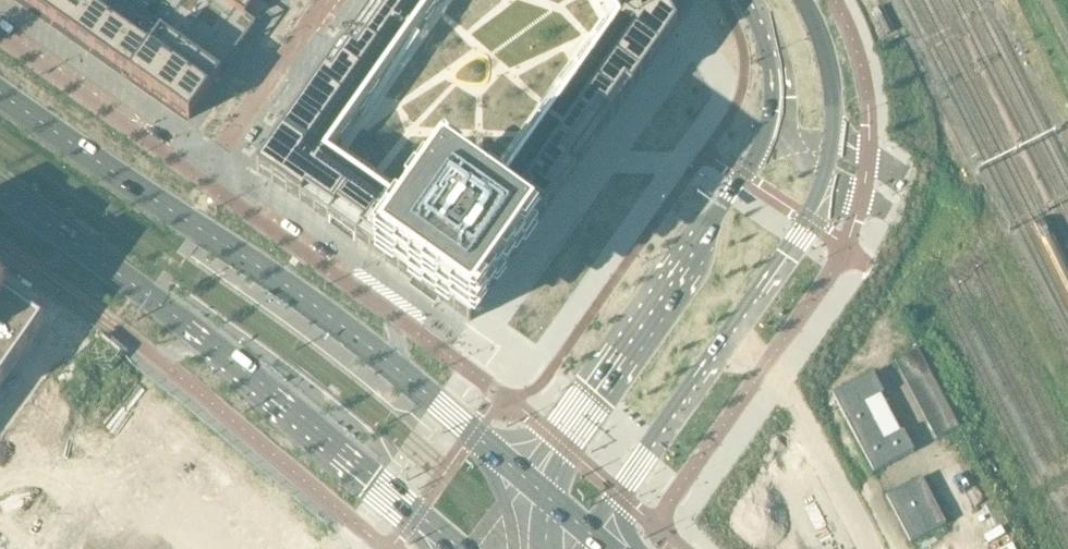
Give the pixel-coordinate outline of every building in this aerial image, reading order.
[(130,76),(129,78),(189,120),(255,26),(245,19),(245,18),(220,0),(22,0),(130,76)] [(245,18),(258,0),(220,0),(245,18)] [(256,172),(375,256),(470,323),(534,232),(677,30),(660,0),(378,0),(256,172)] [(44,326),(2,296),(1,298),(0,297),(0,388),(44,326)] [(917,350),(894,362),(935,441),(958,428),(917,350)] [(873,473),(914,452),(903,431),(899,433),(879,396),(883,394),(872,374),(832,395),(873,473)] [(921,478),(886,497),(910,543),(945,525),(921,478)]
